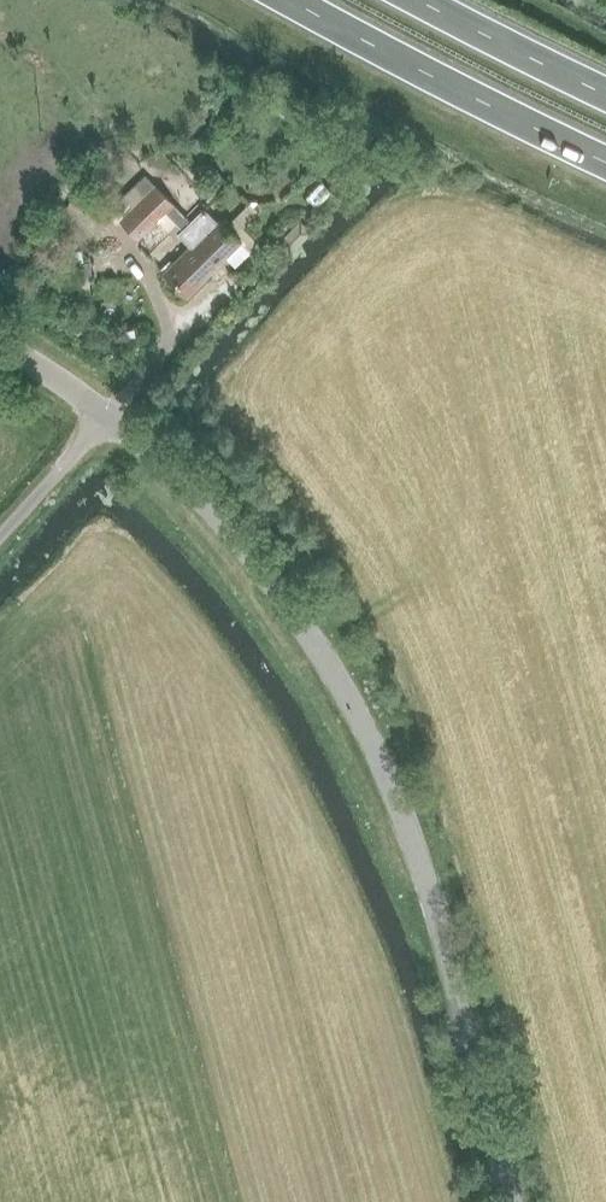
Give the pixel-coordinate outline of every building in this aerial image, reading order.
[(206,206),(191,221),(156,185),(155,186),(144,174),(109,209),(119,220),(121,219),(139,237),(157,219),(175,237),(177,234),(191,249),(167,273),(188,295),(241,243),(242,242),(206,206)] [(251,202),(226,226),(242,242),(241,243),(249,252),(253,249),(254,239),(243,228),(263,209),(256,202),(251,202)] [(76,278),(89,277),(90,277),(89,261),(73,262),(74,278),(76,278)]
